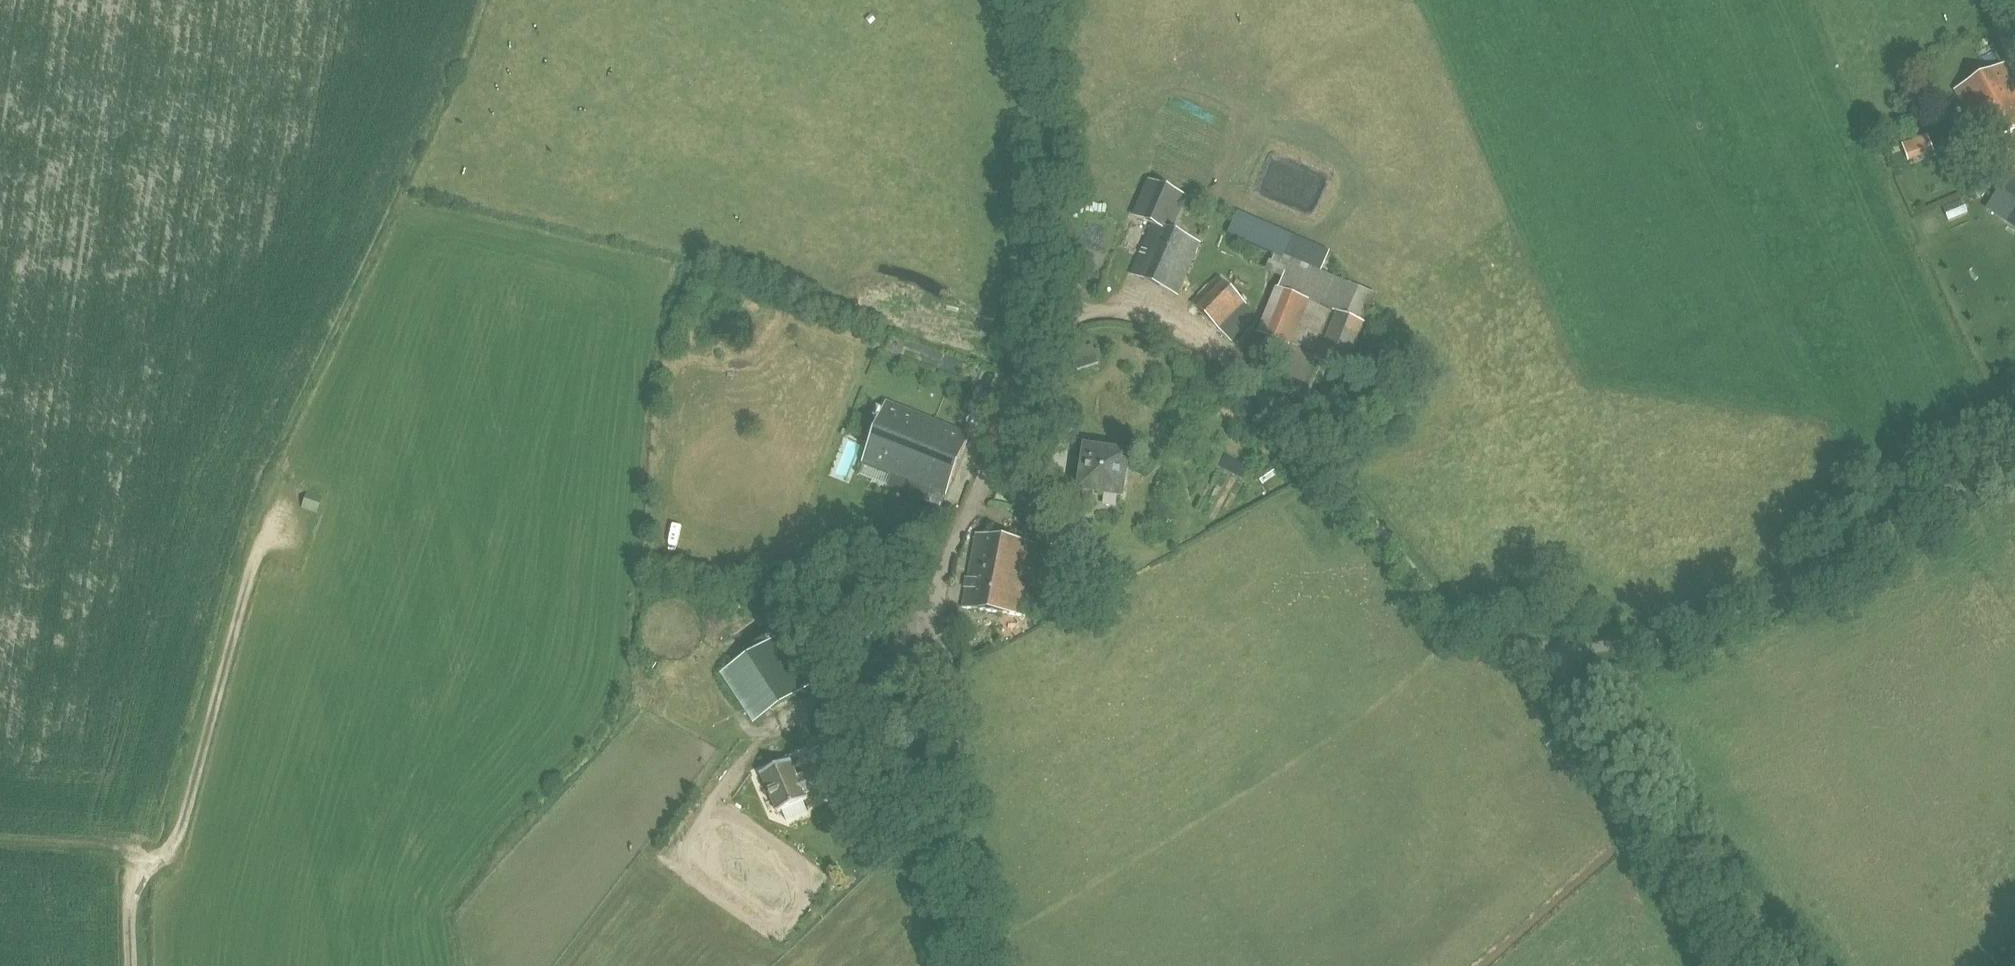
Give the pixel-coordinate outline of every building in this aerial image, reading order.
[(2014,132),(2014,82),(2005,64),(1955,90),(1986,147),(2014,132)] [(1909,161),(1932,151),(1926,138),(1902,146),(1909,161)] [(2013,168),(1986,209),(2014,228),(2014,169),(2013,168)] [(1971,190),(1983,198),(1995,178),(1983,171),(1971,190)] [(1137,215),(1155,223),(1132,275),(1178,295),(1201,244),(1173,231),(1187,198),(1152,182),(1137,215)] [(1258,334),(1318,358),(1350,369),(1380,294),(1321,271),(1328,256),(1237,215),(1229,234),(1273,254),(1265,271),(1283,279),(1279,288),(1278,287),(1258,334)] [(1219,276),(1193,302),(1232,341),(1254,318),(1246,311),(1250,307),(1219,276)] [(1343,373),(1341,380),(1353,384),(1355,377),(1343,373)] [(863,464),(948,495),(972,434),(888,400),(863,464)] [(1133,452),(1101,447),(1100,445),(1091,443),(1089,445),(1084,445),(1077,492),(1081,493),(1078,509),(1092,510),(1095,495),(1125,500),(1133,452)] [(322,496),(306,492),(302,510),(318,513),(322,496)] [(963,607),(1025,619),(1040,545),(978,533),(963,607)] [(666,554),(665,565),(678,567),(680,556),(666,554)] [(786,632),(779,636),(775,629),(755,641),(759,649),(721,673),(754,724),(814,684),(793,651),(797,647),(786,632)] [(833,745),(810,755),(816,769),(798,777),(790,761),(761,774),(779,812),(808,799),(805,794),(823,785),(826,791),(849,780),(833,745)]
